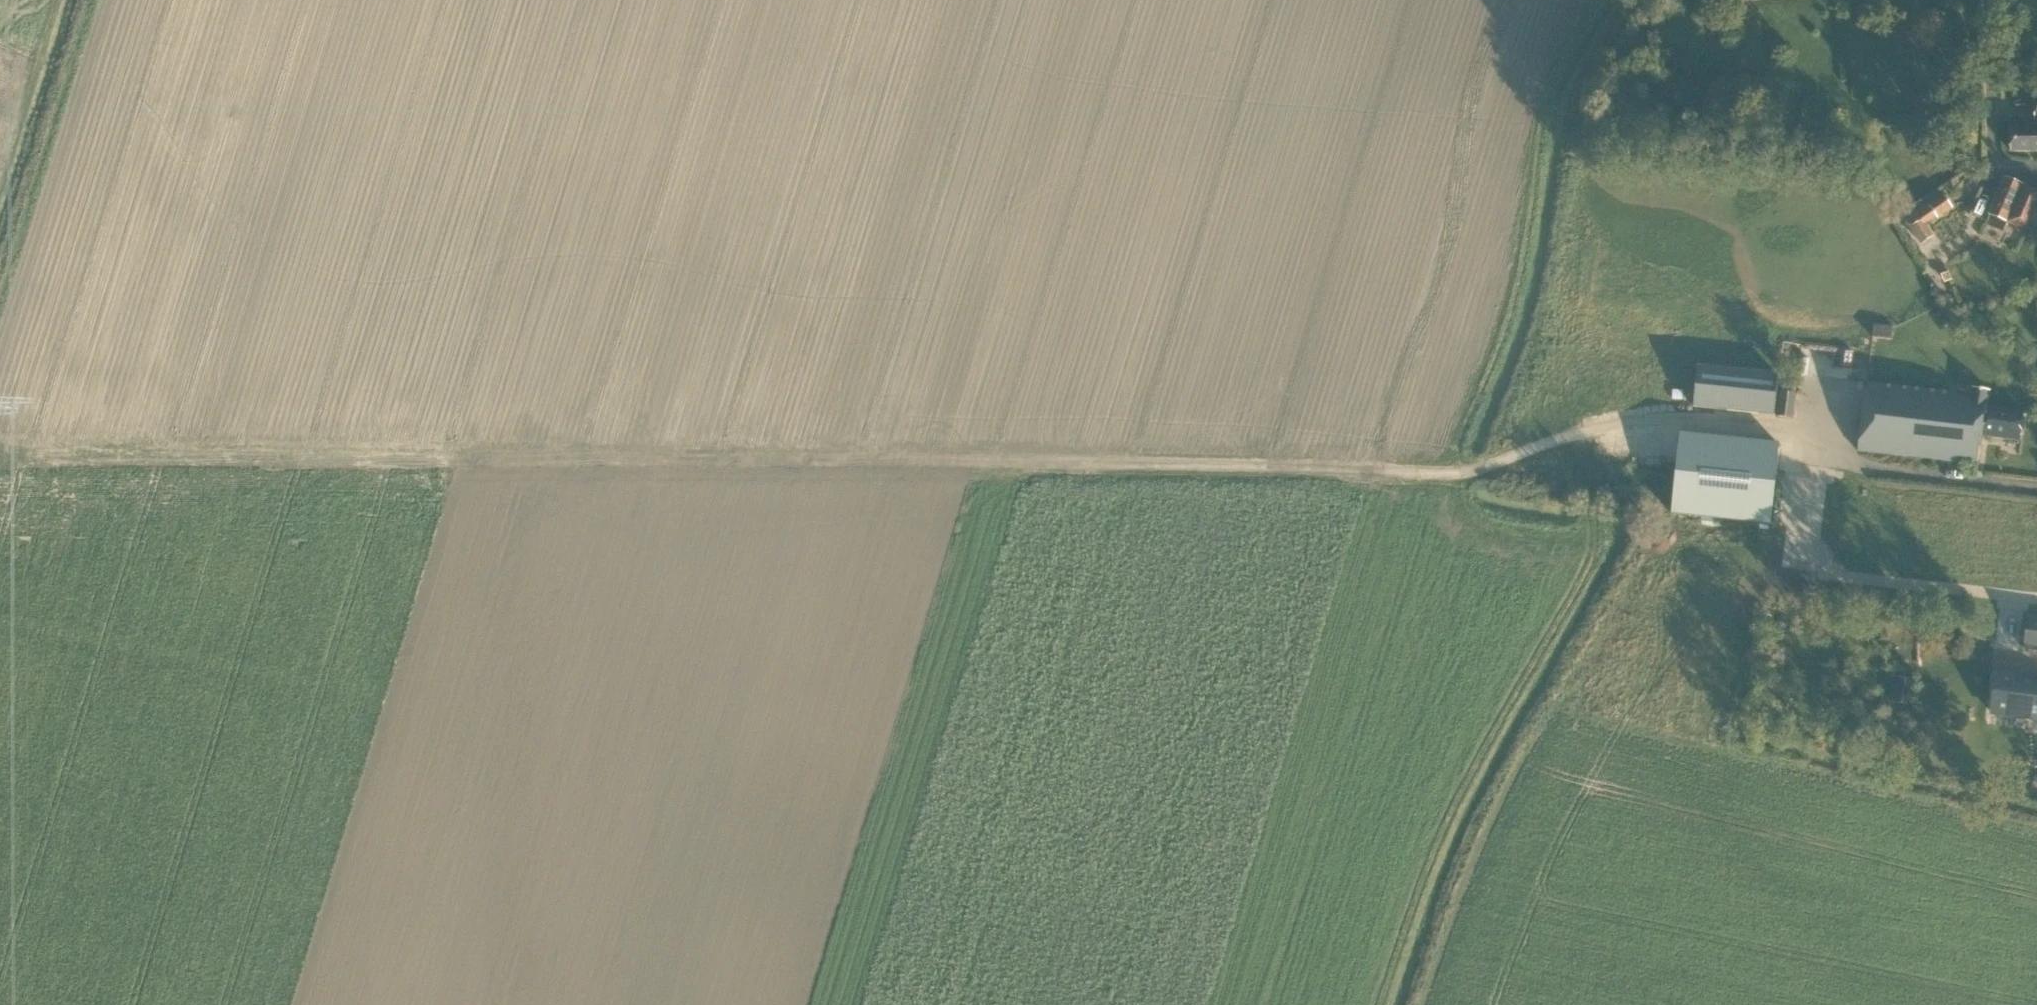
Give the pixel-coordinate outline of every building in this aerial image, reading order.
[(2010,150),(2036,150),(2036,97),(2034,97),(2034,121),(2010,121),(2010,150)] [(2005,176),(1989,214),(1990,215),(1986,224),(2002,232),(2007,222),(2027,230),(2036,206),(2036,190),(2005,176)] [(1955,210),(1944,194),(1906,221),(1922,243),(1934,235),(1926,224),(1941,213),(1944,217),(1955,210)] [(1874,324),(1873,336),(1892,338),(1893,326),(1874,324)] [(1779,373),(1698,364),(1694,406),(1774,414),(1779,373)] [(1973,387),(1971,397),(1953,394),(1953,391),(1867,382),(1858,450),(1977,463),(1981,435),(2021,440),(2026,412),(1987,406),(1989,390),(1973,387)] [(1796,392),(1781,391),(1778,415),(1793,417),(1796,392)] [(1779,444),(1680,434),(1671,513),(1771,524),(1779,444)] [(2027,615),(2023,648),(2036,650),(2036,617),(2027,615)] [(1973,674),(1968,713),(2021,721),(2027,681),(2019,680),(1973,674)]
